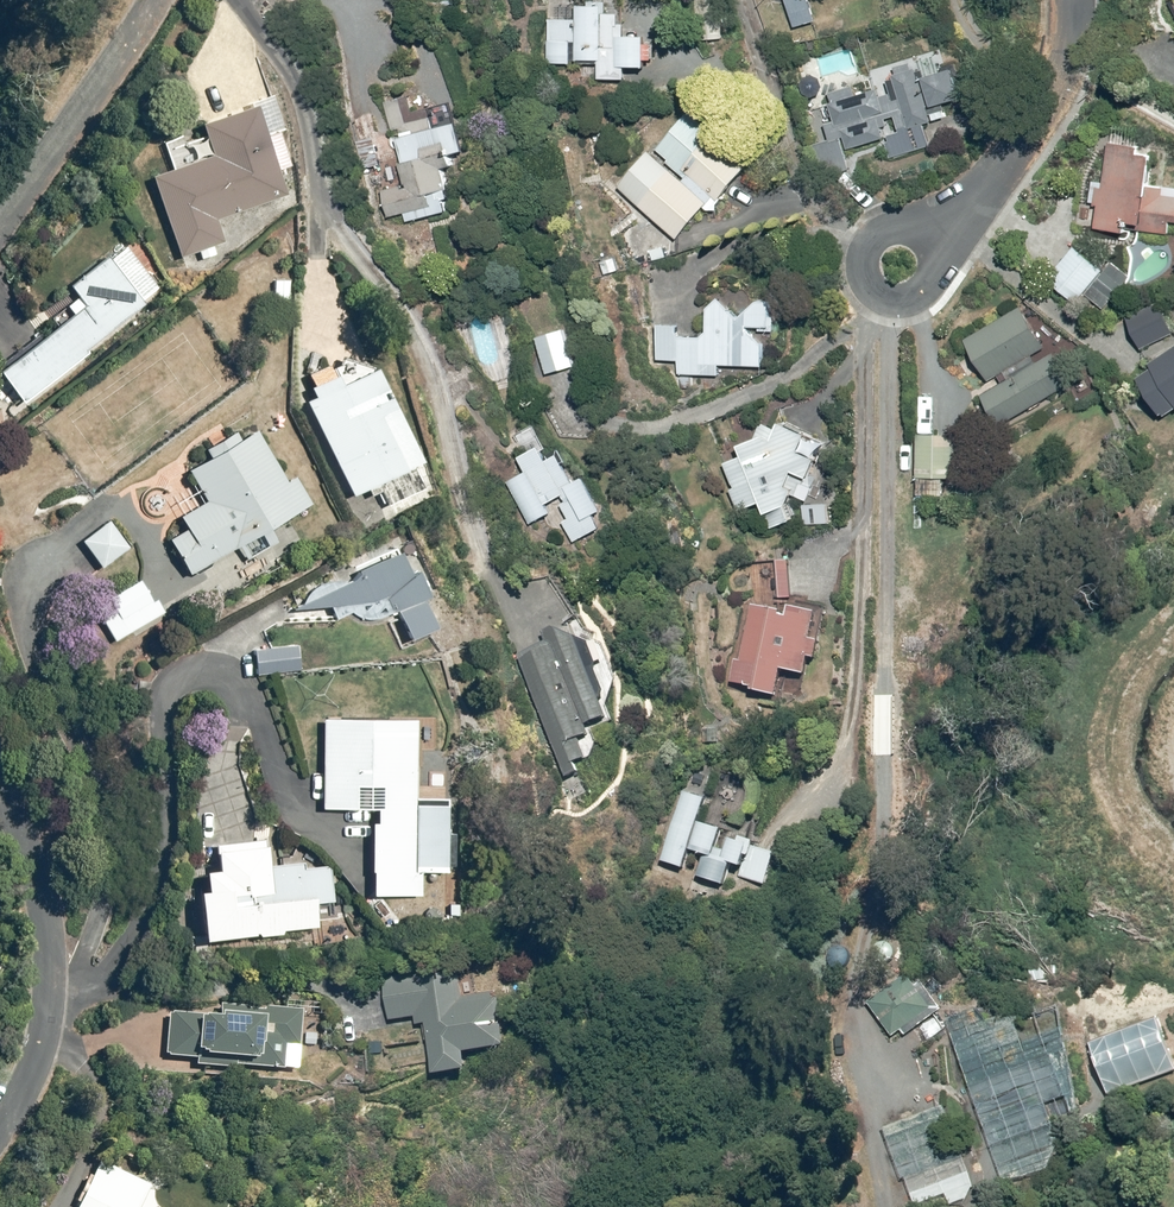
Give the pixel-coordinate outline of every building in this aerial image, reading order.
[(656,43),(650,43),(650,32),(629,32),(629,22),(623,22),(623,11),(611,11),(611,0),(580,0),(580,19),(546,19),(546,64),(573,64),(573,58),(599,58),(599,80),(628,80),(628,66),(650,66),(650,58),(656,58),(656,43)] [(795,27),(818,20),(813,0),(787,0),(795,27)] [(901,154),(932,143),(926,126),(940,121),(934,105),(960,96),(950,68),(921,77),(917,63),(828,94),(837,120),(827,124),(837,151),(893,132),(901,154)] [(382,161),(403,159),(405,185),(385,186),(389,218),(406,217),(406,221),(450,217),(444,158),(467,156),(463,118),(446,119),(445,102),(414,105),(413,94),(385,97),(388,132),(379,133),(382,161)] [(286,193),(269,137),(289,131),(279,98),(258,105),(204,122),(209,138),(188,144),(186,137),(167,143),(173,164),(158,169),(184,254),(229,240),(220,214),(286,193)] [(649,149),(617,185),(679,239),(709,204),(716,211),(755,165),(690,110),(654,152),(649,149)] [(1102,180),(1091,179),(1088,207),(1099,208),(1097,227),(1173,234),(1173,189),(1154,187),(1158,140),(1105,135),(1102,180)] [(106,262),(103,258),(68,288),(80,302),(0,370),(27,402),(142,304),(141,302),(163,284),(128,243),(106,262)] [(1103,268),(1075,244),(1047,277),(1078,304),(1085,295),(1107,313),(1133,283),(1108,262),(1103,268)] [(1021,298),(964,334),(993,378),(999,374),(1005,383),(984,396),(1003,426),(1074,381),(1021,298)] [(681,323),(657,323),(656,361),(680,361),(680,376),(719,377),(719,364),(764,365),(765,330),(778,330),(778,301),(710,300),(709,333),(681,333),(681,323)] [(1163,315),(1134,328),(1141,346),(1171,334),(1163,315)] [(571,326),(537,335),(547,374),(581,365),(571,326)] [(1150,366),(1152,368),(1138,379),(1166,415),(1173,409),(1173,348),(1150,366)] [(316,395),(307,399),(354,495),(368,489),(372,497),(382,492),(388,505),(425,487),(416,469),(424,465),(375,365),(340,382),(331,363),(306,375),(316,395)] [(793,496),(797,495),(808,499),(830,440),(779,421),(778,426),(761,420),(755,437),(740,441),(744,454),(727,459),(734,486),(731,486),(738,511),(763,504),(766,515),(769,514),(773,527),(800,519),(793,496)] [(272,526),(313,501),(295,472),(285,478),(256,431),(240,441),(235,433),(205,452),(211,460),(190,473),(210,504),(181,522),(185,529),(170,539),(194,577),(261,535),(266,542),(278,535),(272,526)] [(953,433),(920,432),(918,495),(952,496),(953,433)] [(526,470),(509,481),(534,521),(551,511),(548,507),(565,496),(566,499),(562,502),(571,516),(563,521),(577,543),(602,527),(596,518),(606,512),(583,476),(575,481),(558,453),(550,458),(541,443),(518,457),(526,470)] [(132,548),(110,519),(81,541),(104,570),(132,548)] [(437,592),(409,538),(291,599),(296,610),(334,605),(340,620),(353,614),(354,615),(355,616),(356,616),(357,617),(358,618),(359,618),(361,619),(362,619),(363,620),(364,620),(365,620),(367,620),(368,621),(369,621),(370,621),(372,621),(373,621),(374,621),(376,621),(377,621),(378,620),(379,620),(381,620),(382,619),(383,619),(384,618),(385,618),(386,617),(388,617),(389,616),(390,615),(391,615),(392,614),(393,613),(394,612),(397,609),(414,641),(440,628),(424,598),(437,592)] [(796,561),(778,561),(779,598),(797,597),(796,561)] [(119,642),(166,610),(144,577),(97,608),(119,642)] [(785,610),(753,605),(744,660),(737,659),(733,683),(754,687),(753,693),(777,697),(781,668),(809,673),(819,612),(791,607),(790,615),(785,614),(785,610)] [(576,633),(518,656),(564,776),(605,760),(593,729),(610,722),(576,633)] [(304,643),(254,646),(256,674),(305,671),(304,643)] [(322,814),(348,813),(348,824),(370,824),(371,898),(425,898),(425,872),(447,872),(446,802),(419,802),(418,716),(321,717),(322,814)] [(710,801),(684,792),(662,859),(686,867),(692,850),(702,853),(694,878),(723,887),(731,864),(739,867),(736,877),(766,887),(780,844),(753,835),(749,846),(733,841),(729,853),(716,849),(722,831),(702,824),(710,801)] [(204,936),(316,927),(314,907),(337,905),(333,857),(273,862),(271,837),(215,842),(217,866),(206,867),(207,887),(200,888),(204,936)] [(912,969),(868,1002),(895,1038),(939,1004),(912,969)] [(418,1024),(431,1023),(436,1074),(470,1071),(468,1053),(508,1049),(501,987),(462,990),(461,972),(388,980),(392,1020),(418,1018),(418,1024)] [(197,1058),(196,1065),(287,1072),(289,1046),(302,1047),(305,1009),(220,1002),(219,1014),(172,1011),(168,1056),(197,1058)] [(1111,1096),(1173,1073),(1173,1057),(1160,1018),(1091,1043),(1111,1096)] [(154,1185),(101,1159),(78,1206),(143,1206),(154,1185)]
